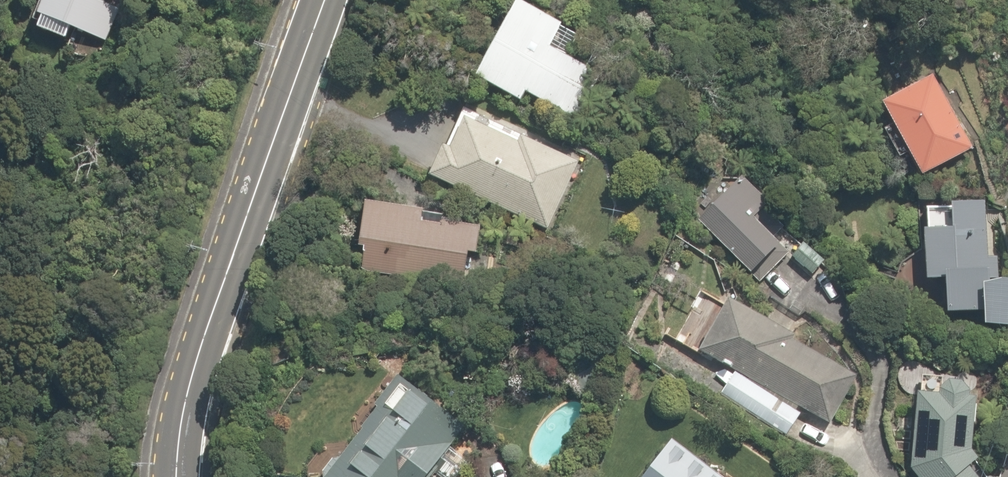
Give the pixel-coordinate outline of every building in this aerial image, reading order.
[(27,15),(84,36),(97,0),(32,0),(27,15)] [(515,0),(499,0),(465,75),(515,98),(520,89),(561,108),(583,61),(545,44),(557,19),(515,0)] [(933,64),(869,98),(910,174),(973,141),(933,64)] [(379,111),(362,155),(547,228),(573,162),(429,105),(421,128),(379,111)] [(686,214),(697,223),(748,268),(770,242),(745,220),(763,199),(738,178),(717,202),(705,192),(686,214)] [(408,200),(354,198),(351,271),(459,274),(460,252),(471,253),(472,219),(407,217),(408,200)] [(911,203),(912,274),(932,274),(933,309),(971,308),(971,330),(1007,329),(1007,278),(991,278),(991,255),(982,255),(981,202),(911,203)] [(850,376),(727,296),(697,343),(735,368),(720,391),(786,434),(801,412),(819,424),(850,376)] [(397,379),(329,476),(330,476),(417,476),(456,420),(397,379)] [(906,390),(902,466),(912,476),(972,476),(958,460),(962,392),(906,390)] [(660,435),(627,476),(715,476),(660,435)]
